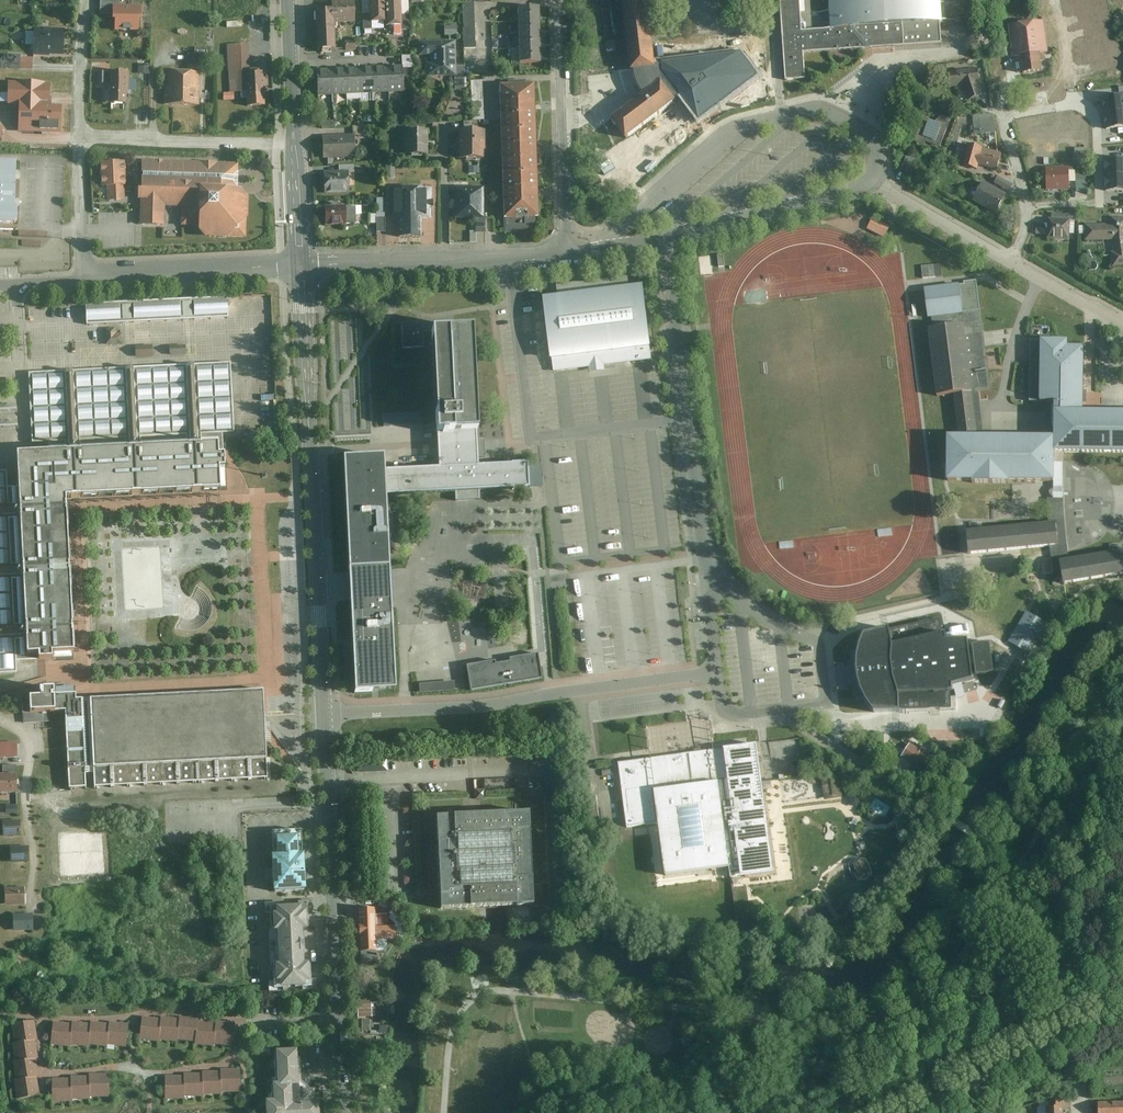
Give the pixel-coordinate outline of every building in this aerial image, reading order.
[(318,30),(335,29),(335,22),(356,21),(355,0),(332,0),(333,8),(317,9),(318,30)] [(385,0),(371,0),(372,22),(386,21),(385,0)] [(401,0),(388,0),(389,25),(402,25),(401,0)] [(631,70),(643,92),(611,117),(627,139),(657,115),(673,102),(678,97),(664,81),(661,72),(656,62),(649,0),(624,0),(631,70)] [(786,80),(807,78),(806,51),(832,49),(831,28),(802,30),(801,0),(781,0),(786,80)] [(831,28),(832,49),(865,47),(883,46),(895,45),(944,41),(943,24),(941,0),(829,0),(831,28)] [(476,49),(475,4),(463,4),(464,50),(476,49)] [(141,6),(113,6),(113,33),(141,33),(141,6)] [(519,9),(519,21),(541,21),(541,8),(519,9)] [(1050,51),(1045,19),(1010,23),(1012,45),(1006,45),(1008,58),(1023,55),(1026,71),(1045,69),(1044,60),(1048,58),(1047,51),(1050,51)] [(519,21),(519,35),(541,34),(541,21),(519,21)] [(459,35),(459,24),(447,24),(447,35),(459,35)] [(65,55),(66,28),(36,27),(35,54),(65,55)] [(336,52),(335,29),(318,30),(319,53),(336,52)] [(541,34),(519,35),(519,49),(541,49),(541,34)] [(458,67),(457,39),(420,41),(420,54),(431,54),(431,62),(427,62),(427,76),(456,75),(458,75),(458,67)] [(357,41),(346,41),(346,50),(358,50),(357,41)] [(246,45),(227,46),(230,93),(247,92),(246,89),(242,89),(241,72),(248,71),(246,45)] [(519,49),(520,64),(541,63),(541,49),(519,49)] [(664,81),(678,97),(697,120),(755,76),(738,54),(660,64),(660,67),(661,72),(664,81)] [(7,55),(6,68),(35,69),(36,56),(7,55)] [(402,65),(388,66),(389,91),(404,91),(402,65)] [(374,66),(360,67),(361,93),(375,92),(374,66)] [(374,66),(375,92),(389,91),(388,66),(374,66)] [(978,66),(949,71),(951,87),(965,84),(969,99),(985,94),(980,82),(981,82),(978,66)] [(345,68),(347,94),(361,93),(360,67),(345,68)] [(465,67),(458,67),(458,75),(456,75),(456,89),(466,89),(465,67)] [(331,68),(317,69),(319,95),(333,94),(331,68)] [(345,68),(331,68),(333,94),(347,94),(345,68)] [(248,71),(241,72),(242,89),(246,89),(247,92),(247,107),(265,105),(264,88),(268,87),(267,70),(248,71)] [(200,105),(200,72),(165,71),(164,104),(200,105)] [(98,72),(98,83),(105,83),(105,86),(110,86),(110,103),(126,103),(127,92),(128,91),(129,73),(98,72)] [(483,81),(472,81),(474,120),(485,119),(483,81)] [(536,82),(502,84),(503,128),(538,127),(536,82)] [(52,93),(22,91),(20,130),(63,133),(65,106),(52,105),(52,93)] [(1104,114),(1122,111),(1122,95),(1101,98),(1104,114)] [(1106,130),(1122,128),(1122,111),(1104,114),(1106,130)] [(997,132),(994,113),(971,116),(974,135),(997,132)] [(942,147),(952,119),(939,115),(937,121),(924,117),(915,140),(926,144),(926,141),(942,147)] [(538,127),(503,128),(505,173),(539,171),(538,127)] [(429,154),(429,129),(405,129),(405,154),(429,154)] [(486,158),(486,129),(457,129),(457,158),(486,158)] [(355,134),(323,135),(324,158),(356,157),(355,134)] [(1003,153),(969,143),(963,164),(979,169),(980,165),(999,169),(1003,153)] [(1088,163),(1087,148),(1078,148),(1078,163),(1088,163)] [(915,175),(921,160),(908,155),(903,170),(915,175)] [(239,163),(141,158),(139,225),(164,225),(165,206),(181,207),(181,225),(198,226),(198,230),(205,237),(247,237),(249,196),(242,188),(237,188),(239,163)] [(1104,176),(1122,176),(1122,159),(1104,160),(1104,176)] [(17,161),(0,161),(0,223),(16,224),(17,161)] [(102,164),(103,186),(108,186),(123,185),(124,185),(123,163),(119,163),(119,161),(106,162),(106,164),(102,164)] [(1047,192),(1069,192),(1069,169),(1046,170),(1047,192)] [(324,171),(325,193),(350,192),(349,170),(324,171)] [(539,171),(505,173),(506,232),(538,232),(538,216),(541,216),(539,171)] [(1014,184),(999,176),(996,182),(1010,191),(1014,184)] [(1105,192),(1122,192),(1122,176),(1104,176),(1105,192)] [(1008,194),(985,181),(974,201),(998,214),(1008,194)] [(108,186),(109,200),(124,199),(123,185),(108,186)] [(432,218),(432,186),(392,187),(392,218),(397,218),(397,222),(399,222),(399,237),(423,237),(423,218),(432,218)] [(486,217),(485,186),(456,187),(457,218),(486,217)] [(372,213),(373,224),(379,223),(380,231),(388,231),(386,197),(378,198),(379,213),(372,213)] [(326,206),(327,225),(357,224),(357,206),(326,206)] [(890,225),(873,217),(867,228),(884,236),(890,225)] [(1113,217),(1113,224),(1086,224),(1086,240),(1115,239),(1116,252),(1114,252),(1115,267),(1122,265),(1122,217),(1113,217)] [(1071,239),(1072,219),(1049,219),(1049,239),(1071,239)] [(944,263),(924,265),(925,278),(946,275),(944,263)] [(544,297),(554,367),(588,362),(601,360),(656,352),(654,338),(647,292),(646,282),(632,284),(631,274),(558,284),(560,294),(544,297)] [(940,398),(955,396),(975,393),(980,392),(992,390),(990,371),(987,349),(987,346),(985,331),(983,314),(978,282),(962,284),(926,289),(940,398)] [(126,303),(86,304),(87,323),(229,318),(228,299),(187,300),(126,303)] [(402,325),(404,350),(426,348),(424,323),(402,325)] [(154,329),(137,330),(139,356),(156,355),(154,329)] [(440,470),(386,473),(387,496),(458,492),(458,501),(481,500),(481,492),(532,490),(531,467),(481,469),(474,329),(451,331),(434,331),(434,348),(438,423),(440,470)] [(125,343),(125,332),(109,331),(108,343),(125,343)] [(955,396),(959,438),(950,438),(951,465),(951,482),(1012,483),(1037,483),(1054,484),(1055,491),(1055,499),(1049,500),(1049,502),(1052,523),(981,530),(969,531),(971,555),(1020,551),(1052,548),(1057,581),(1067,580),(1067,586),(1122,577),(1122,554),(1121,554),(1072,562),(1071,551),(1071,548),(1066,506),(1066,491),(1066,461),(1066,455),(1122,455),(1122,414),(1086,413),(1087,399),(1088,347),(1070,347),(1071,340),(1033,340),(1032,404),(1036,404),(1057,405),(1057,432),(1057,440),(985,438),(981,404),(980,392),(975,393),(955,396)] [(71,659),(63,503),(221,494),(220,471),(226,471),(226,458),(219,458),(218,433),(234,433),(231,364),(30,374),(32,457),(13,457),(15,489),(7,489),(6,475),(0,475),(0,675),(15,674),(16,659),(36,660),(36,666),(50,665),(50,659),(71,659)] [(387,496),(386,473),(385,460),(344,462),(350,572),(350,585),(351,600),(353,639),(356,692),(397,690),(387,496)] [(1031,655),(1047,627),(1026,615),(1010,643),(1031,655)] [(857,646),(855,663),(856,671),(857,679),(860,689),(864,702),(875,713),(901,712),(900,710),(952,708),(952,686),(977,679),(977,676),(996,673),(991,642),(971,644),(971,640),(949,640),(947,633),(944,634),(941,620),(891,631),(891,629),(863,629),(857,646)] [(464,664),(469,690),(542,677),(538,651),(513,655),(464,664)] [(69,790),(268,782),(267,743),(265,695),(76,702),(76,697),(54,698),(54,694),(37,695),(37,700),(23,701),(23,725),(52,724),(54,724),(54,716),(66,716),(69,790)] [(17,757),(16,744),(0,744),(0,757),(17,757)] [(697,751),(619,759),(626,826),(658,823),(665,877),(731,869),(732,878),(777,873),(769,815),(758,744),(697,751)] [(920,751),(911,745),(902,758),(926,773),(935,760),(920,751)] [(15,789),(15,775),(0,775),(0,788),(15,789)] [(840,801),(837,778),(821,781),(824,803),(840,801)] [(527,809),(435,812),(437,905),(531,901),(527,809)] [(1,833),(21,832),(20,822),(1,822),(1,833)] [(271,850),(271,862),(304,861),(304,849),(302,849),(301,826),(272,828),(272,850),(271,850)] [(11,860),(29,860),(29,848),(11,849),(11,860)] [(871,876),(864,860),(853,865),(861,881),(871,876)] [(305,887),(304,861),(271,862),(272,888),(305,887)] [(6,905),(25,904),(24,889),(5,890),(6,905)] [(306,901),(269,903),(270,927),(277,927),(278,960),(274,960),(275,974),(273,974),(273,982),(311,980),(310,962),(308,962),(308,959),(304,959),(302,925),(307,925),(306,901)] [(375,908),(359,908),(360,961),(376,961),(375,939),(396,938),(395,924),(376,924),(375,908)] [(32,928),(32,916),(26,915),(14,915),(13,927),(32,928)] [(775,932),(768,919),(753,928),(760,940),(775,932)] [(379,997),(361,998),(362,1016),(380,1016),(379,997)] [(178,1041),(180,1020),(162,1018),(162,1021),(159,1042),(177,1044),(178,1041)] [(195,1043),(198,1023),(198,1020),(180,1018),(180,1020),(178,1041),(195,1043)] [(159,1042),(162,1021),(143,1019),(141,1041),(159,1043),(159,1042)] [(15,1044),(37,1041),(38,1041),(36,1022),(13,1025),(15,1044)] [(215,1045),(217,1025),(198,1023),(195,1043),(195,1045),(214,1047),(215,1045)] [(233,1047),(235,1025),(217,1023),(217,1025),(215,1045),(233,1047)] [(71,1046),(73,1025),(54,1024),(52,1046),(70,1048),(71,1046)] [(89,1045),(92,1025),(73,1024),(73,1025),(71,1046),(89,1048),(89,1045)] [(108,1046),(110,1026),(92,1024),(92,1025),(89,1045),(108,1047),(108,1046)] [(127,1047),(129,1026),(110,1024),(110,1026),(108,1046),(127,1047)] [(16,1063),(37,1060),(39,1060),(37,1041),(15,1044),(13,1045),(16,1063)] [(318,1100),(314,1100),(314,1087),(309,1088),(298,1079),(296,1048),(275,1048),(276,1081),(273,1081),(273,1098),(265,1098),(266,1112),(319,1112),(318,1100)] [(17,1081),(38,1079),(39,1078),(37,1060),(16,1063),(14,1063),(17,1081)] [(240,1093),(240,1070),(222,1071),(222,1073),(222,1093),(240,1093)] [(222,1093),(222,1073),(203,1073),(203,1075),(204,1095),(222,1095),(222,1093)] [(109,1075),(90,1076),(90,1078),(91,1098),(109,1098),(109,1075)] [(204,1095),(203,1075),(185,1075),(185,1077),(185,1097),(204,1097),(204,1095)] [(185,1097),(185,1077),(166,1077),(166,1100),(185,1100),(185,1097)] [(91,1098),(90,1078),(72,1078),(72,1080),(72,1100),(91,1100),(91,1098)] [(18,1099),(40,1096),(38,1079),(17,1081),(15,1082),(18,1099)] [(72,1100),(72,1080),(53,1080),(53,1103),(72,1103),(72,1100)] [(1048,1105),(1048,1112),(1064,1112),(1064,1099),(1051,1099),(1051,1105),(1048,1105)] [(1099,1102),(1100,1112),(1122,1112),(1122,1102),(1099,1102)]
